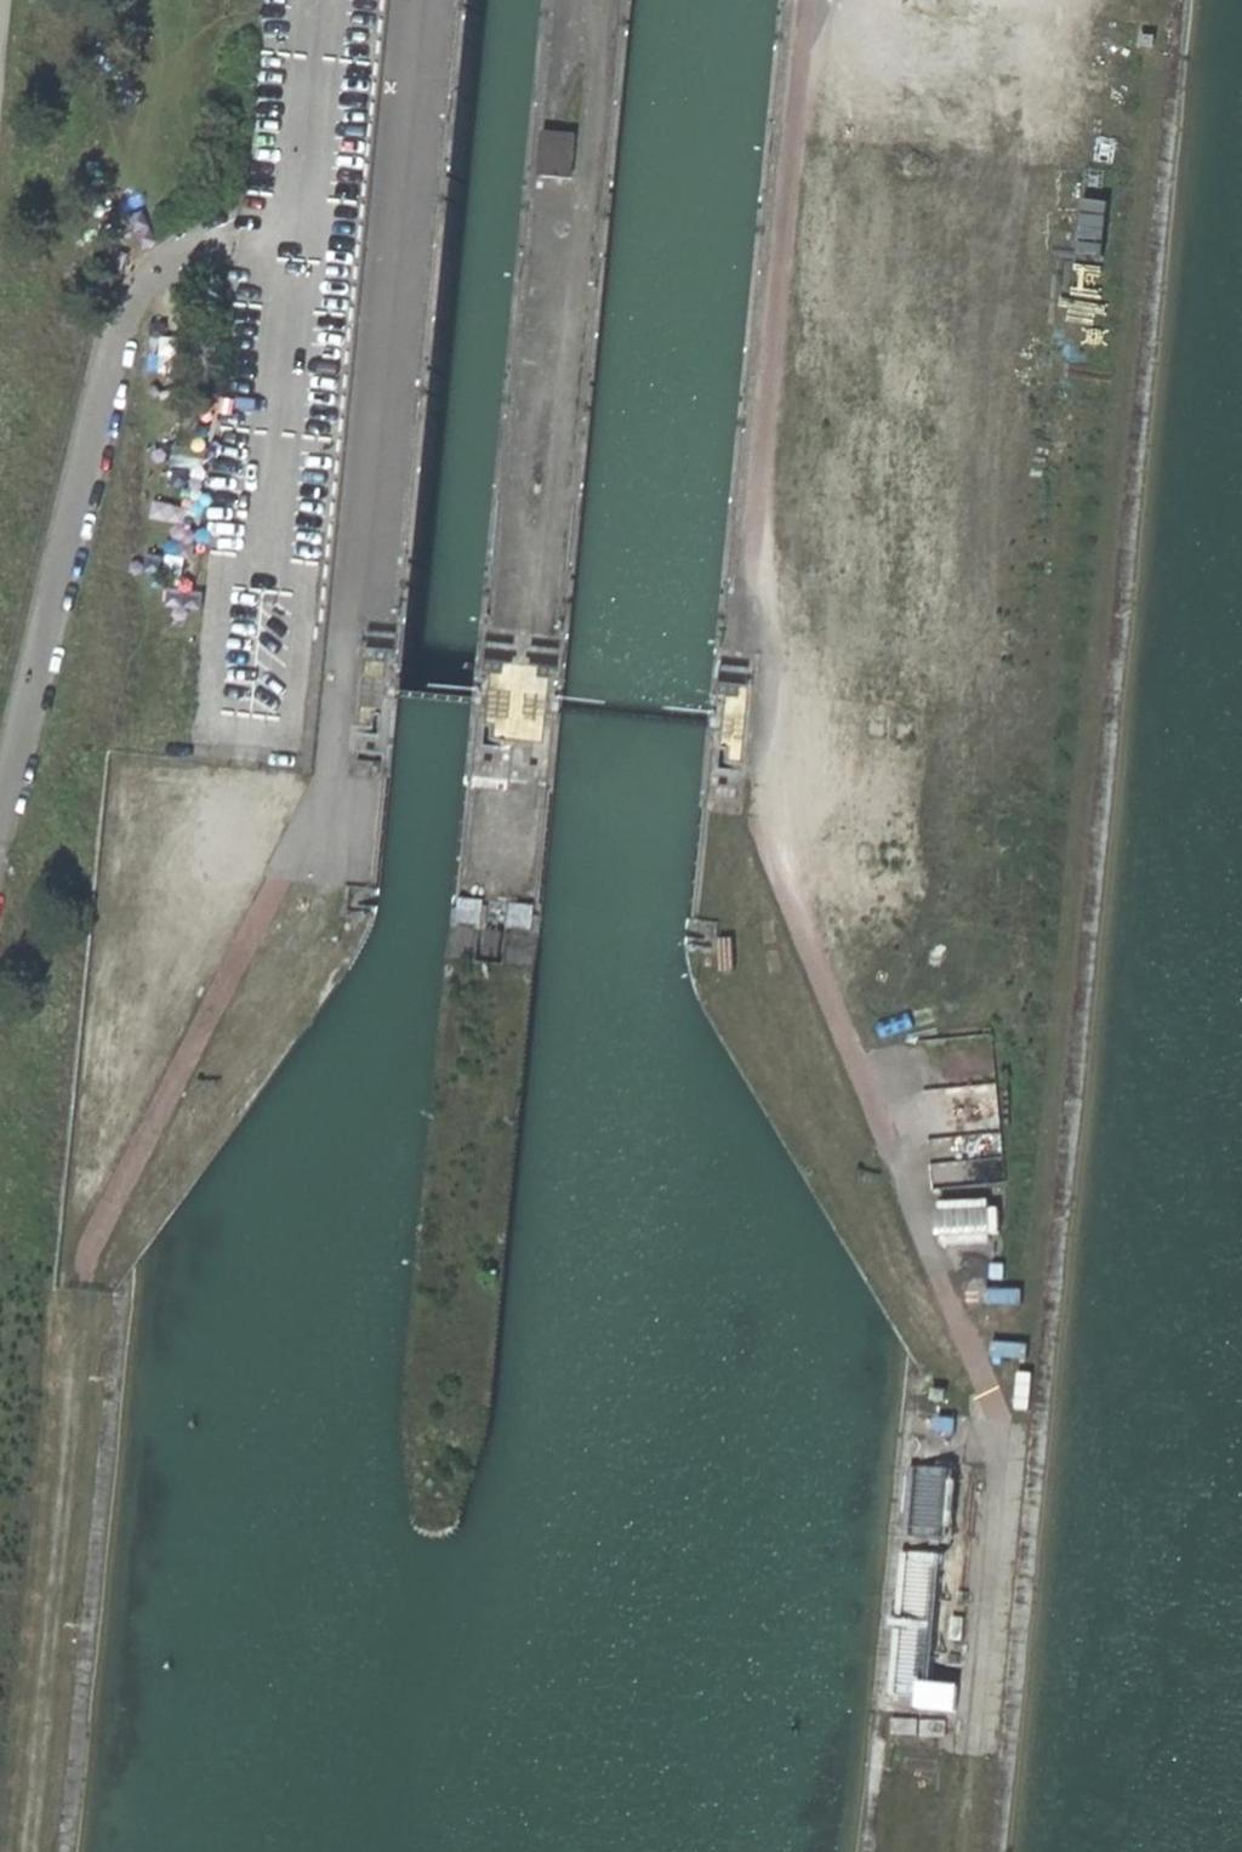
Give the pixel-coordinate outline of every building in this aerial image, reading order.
[(538,168),(570,171),(575,124),(542,121),(538,168)] [(925,1383),(938,1385),(940,1370),(926,1369),(925,1383)] [(960,1455),(916,1449),(906,1517),(951,1523),(953,1510),(947,1510),(953,1468),(958,1468),(960,1455)] [(972,1479),(961,1478),(959,1499),(970,1500),(972,1479)] [(891,1673),(931,1677),(943,1552),(950,1552),(951,1542),(904,1537),(891,1673)]
